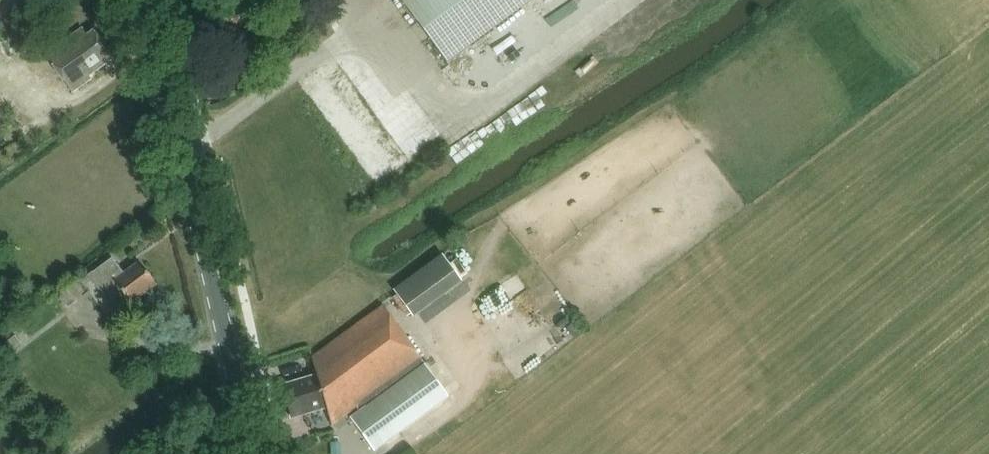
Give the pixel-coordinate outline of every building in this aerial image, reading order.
[(447,63),(532,0),(401,0),(447,63)] [(71,18),(64,7),(50,16),(41,1),(15,17),(18,21),(0,32),(0,39),(11,56),(71,18)] [(113,59),(94,31),(87,36),(82,29),(45,55),(72,93),(90,80),(88,76),(113,59)] [(442,255),(393,291),(413,318),(462,282),(442,255)] [(139,262),(124,274),(112,258),(89,275),(109,302),(122,292),(131,305),(157,285),(139,262)] [(68,309),(76,303),(67,292),(59,298),(68,309)] [(317,376),(282,387),(291,418),(326,408),(332,426),(421,360),(382,306),(311,358),(317,376)] [(424,365),(349,419),(373,452),(448,398),(424,365)]
